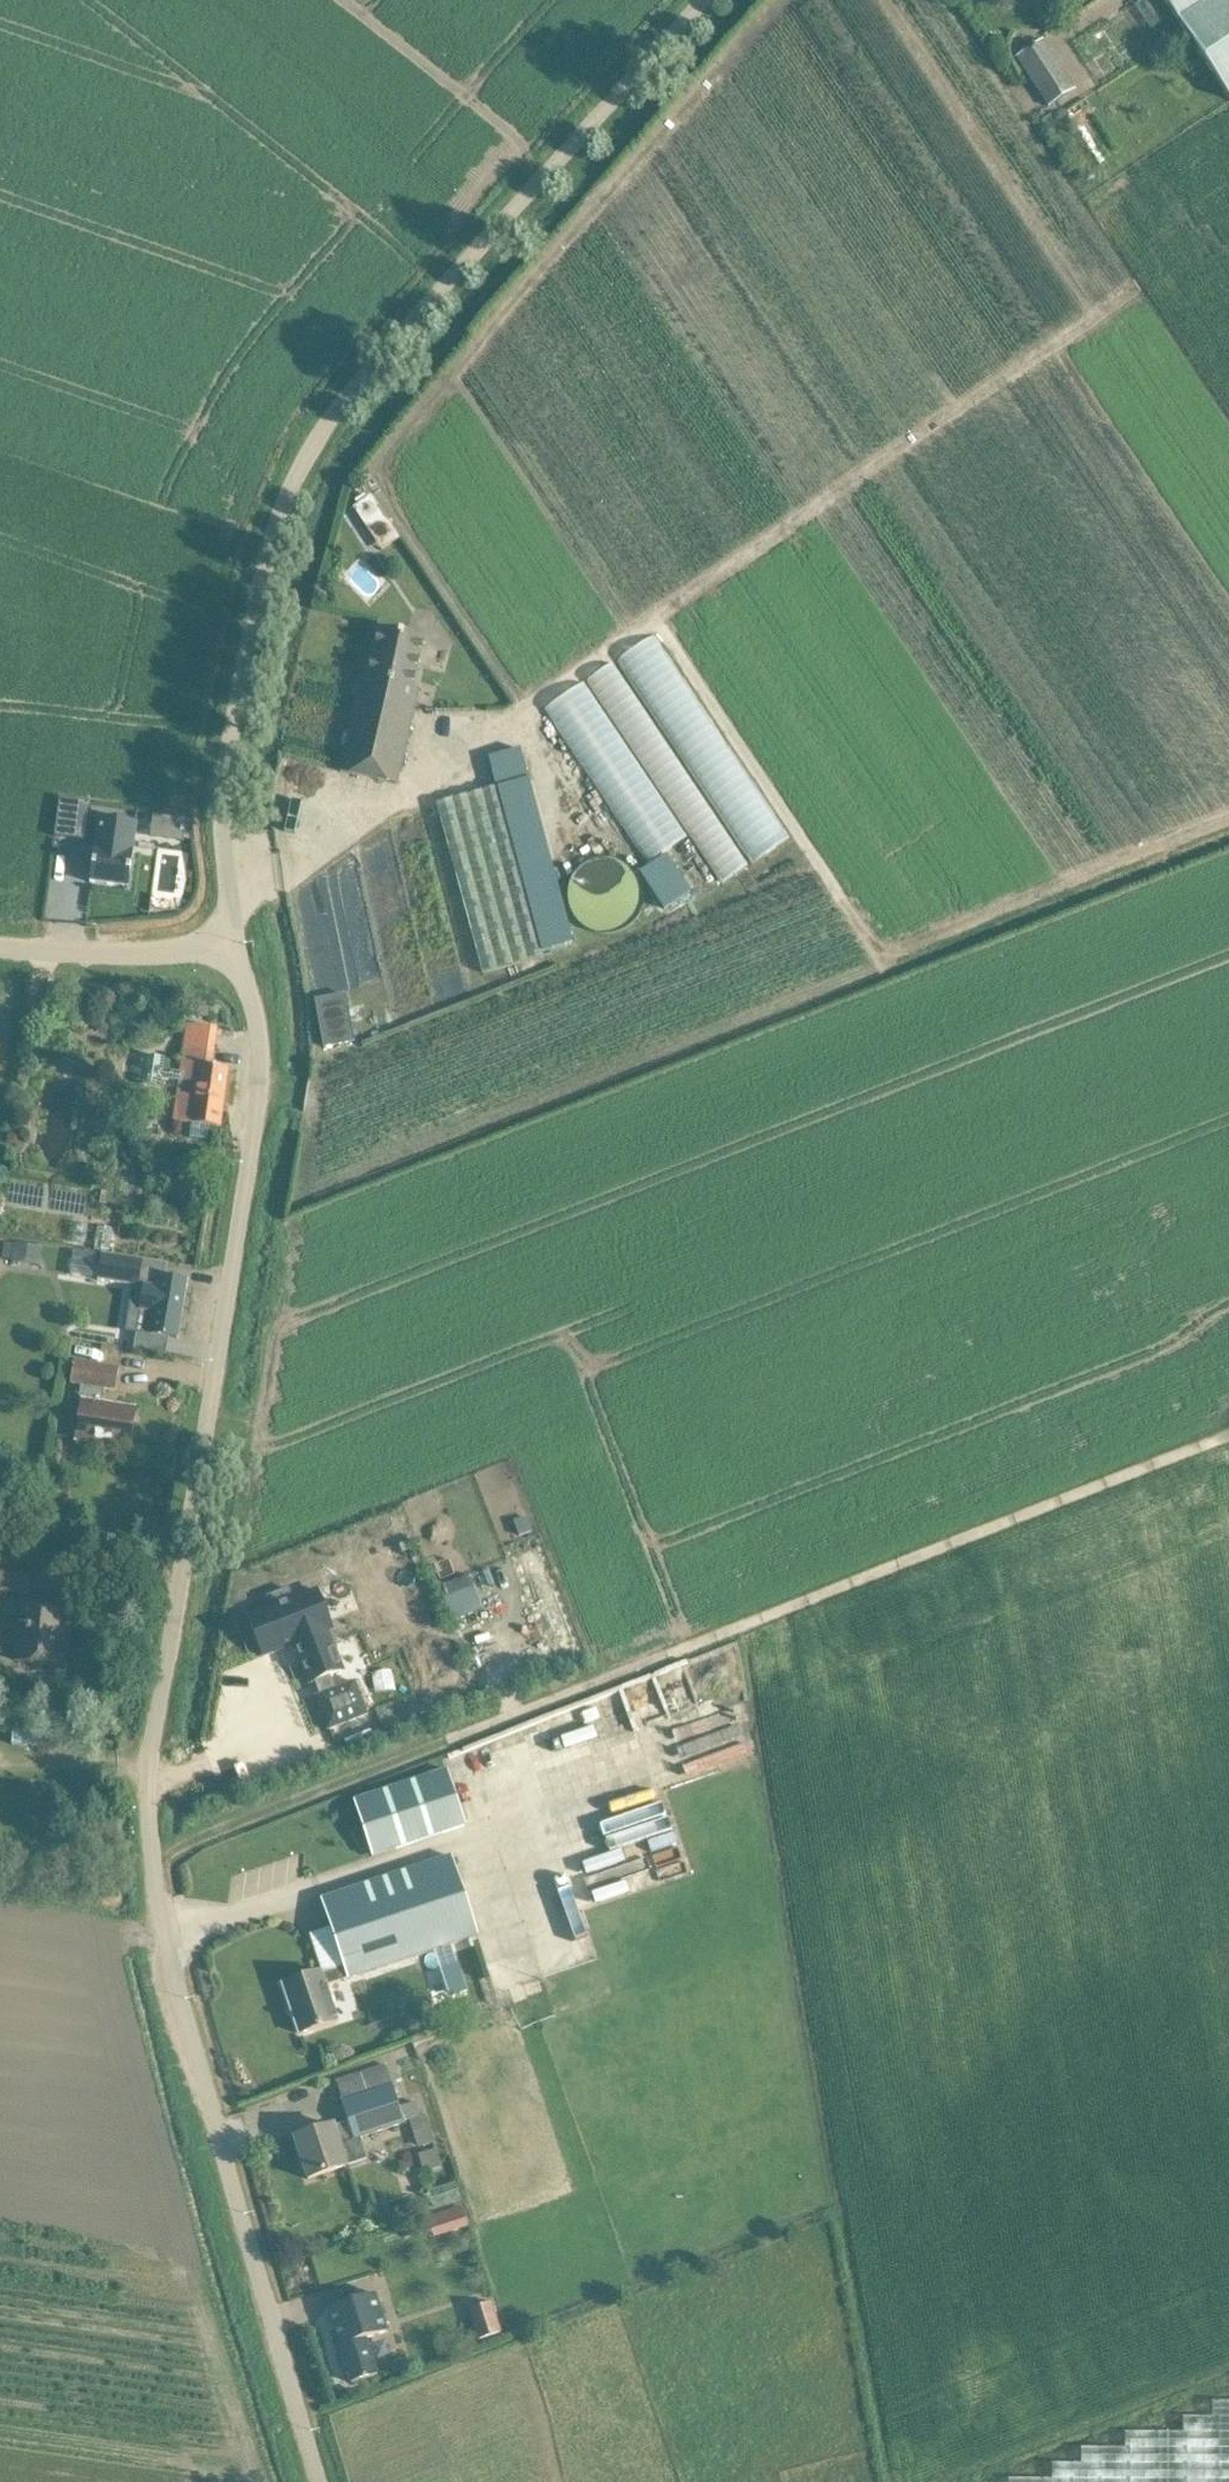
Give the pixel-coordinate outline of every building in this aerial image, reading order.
[(1228,101),(1228,0),(1163,0),(1228,101)] [(1075,90),(1042,40),(1015,57),(1048,107),(1075,90)] [(645,632),(762,840),(799,819),(682,612),(645,632)] [(423,640),(402,634),(378,629),(367,679),(362,678),(340,773),(397,786),(410,730),(416,702),(409,701),(423,640)] [(497,789),(436,805),(482,974),(543,958),(497,789)] [(60,804),(55,842),(87,846),(92,808),(60,804)] [(93,859),(90,884),(128,888),(136,827),(100,823),(96,849),(95,849),(93,859)] [(52,969),(51,993),(63,994),(65,969),(52,969)] [(187,1026),(173,1122),(192,1125),(190,1138),(208,1141),(210,1127),(220,1129),(228,1073),(228,1070),(211,1068),(216,1030),(187,1026)] [(245,1065),(246,1042),(219,1040),(218,1063),(245,1065)] [(42,1248),(13,1244),(10,1262),(39,1266),(42,1248)] [(156,1262),(132,1258),(104,1252),(99,1279),(145,1289),(141,1311),(137,1333),(177,1340),(187,1282),(153,1277),(156,1262)] [(96,1335),(91,1360),(138,1370),(143,1344),(96,1335)] [(76,1442),(129,1450),(135,1409),(103,1404),(105,1390),(116,1392),(119,1370),(74,1363),(70,1384),(81,1386),(78,1402),(82,1402),(76,1442)] [(0,1562),(0,1590),(28,1593),(30,1565),(0,1562)] [(317,1589),(247,1614),(263,1657),(294,1647),(311,1685),(315,1682),(321,1696),(316,1696),(327,1728),(367,1714),(354,1680),(335,1685),(330,1674),(345,1671),(317,1589)] [(58,1610),(34,1608),(26,1607),(25,1626),(10,1625),(9,1645),(23,1646),(22,1662),(60,1665),(62,1642),(55,1642),(56,1630),(63,1631),(63,1629),(56,1628),(58,1610)] [(484,1746),(469,1750),(475,1772),(490,1767),(484,1746)] [(464,1825),(446,1771),(353,1801),(371,1855),(464,1825)] [(450,1857),(345,1892),(322,1900),(345,1967),(322,1975),(321,1973),(283,1986),(299,2035),(338,2022),(326,1988),(349,1980),(349,1981),(477,1937),(450,1857)] [(585,1953),(611,1946),(604,1919),(578,1926),(585,1953)] [(465,1992),(456,1965),(439,1971),(448,1997),(465,1992)] [(303,2154),(299,2155),(308,2180),(367,2161),(360,2139),(413,2121),(422,2148),(435,2144),(426,2116),(421,2117),(416,2104),(400,2109),(393,2087),(342,2104),(348,2123),(294,2140),(297,2147),(301,2145),(303,2154)] [(436,2149),(419,2155),(423,2169),(428,2167),(430,2171),(442,2167),(436,2149)] [(375,2295),(351,2302),(328,2310),(352,2385),(378,2376),(366,2340),(388,2333),(375,2295)] [(468,2310),(478,2341),(502,2334),(492,2303),(468,2310)] [(1212,2403),(1212,2418),(1183,2418),(1183,2434),(1125,2434),(1125,2449),(1081,2449),(1081,2465),(1052,2465),(1052,2480),(1008,2480),(1008,2481),(1228,2481),(1228,2402),(1212,2403)]
